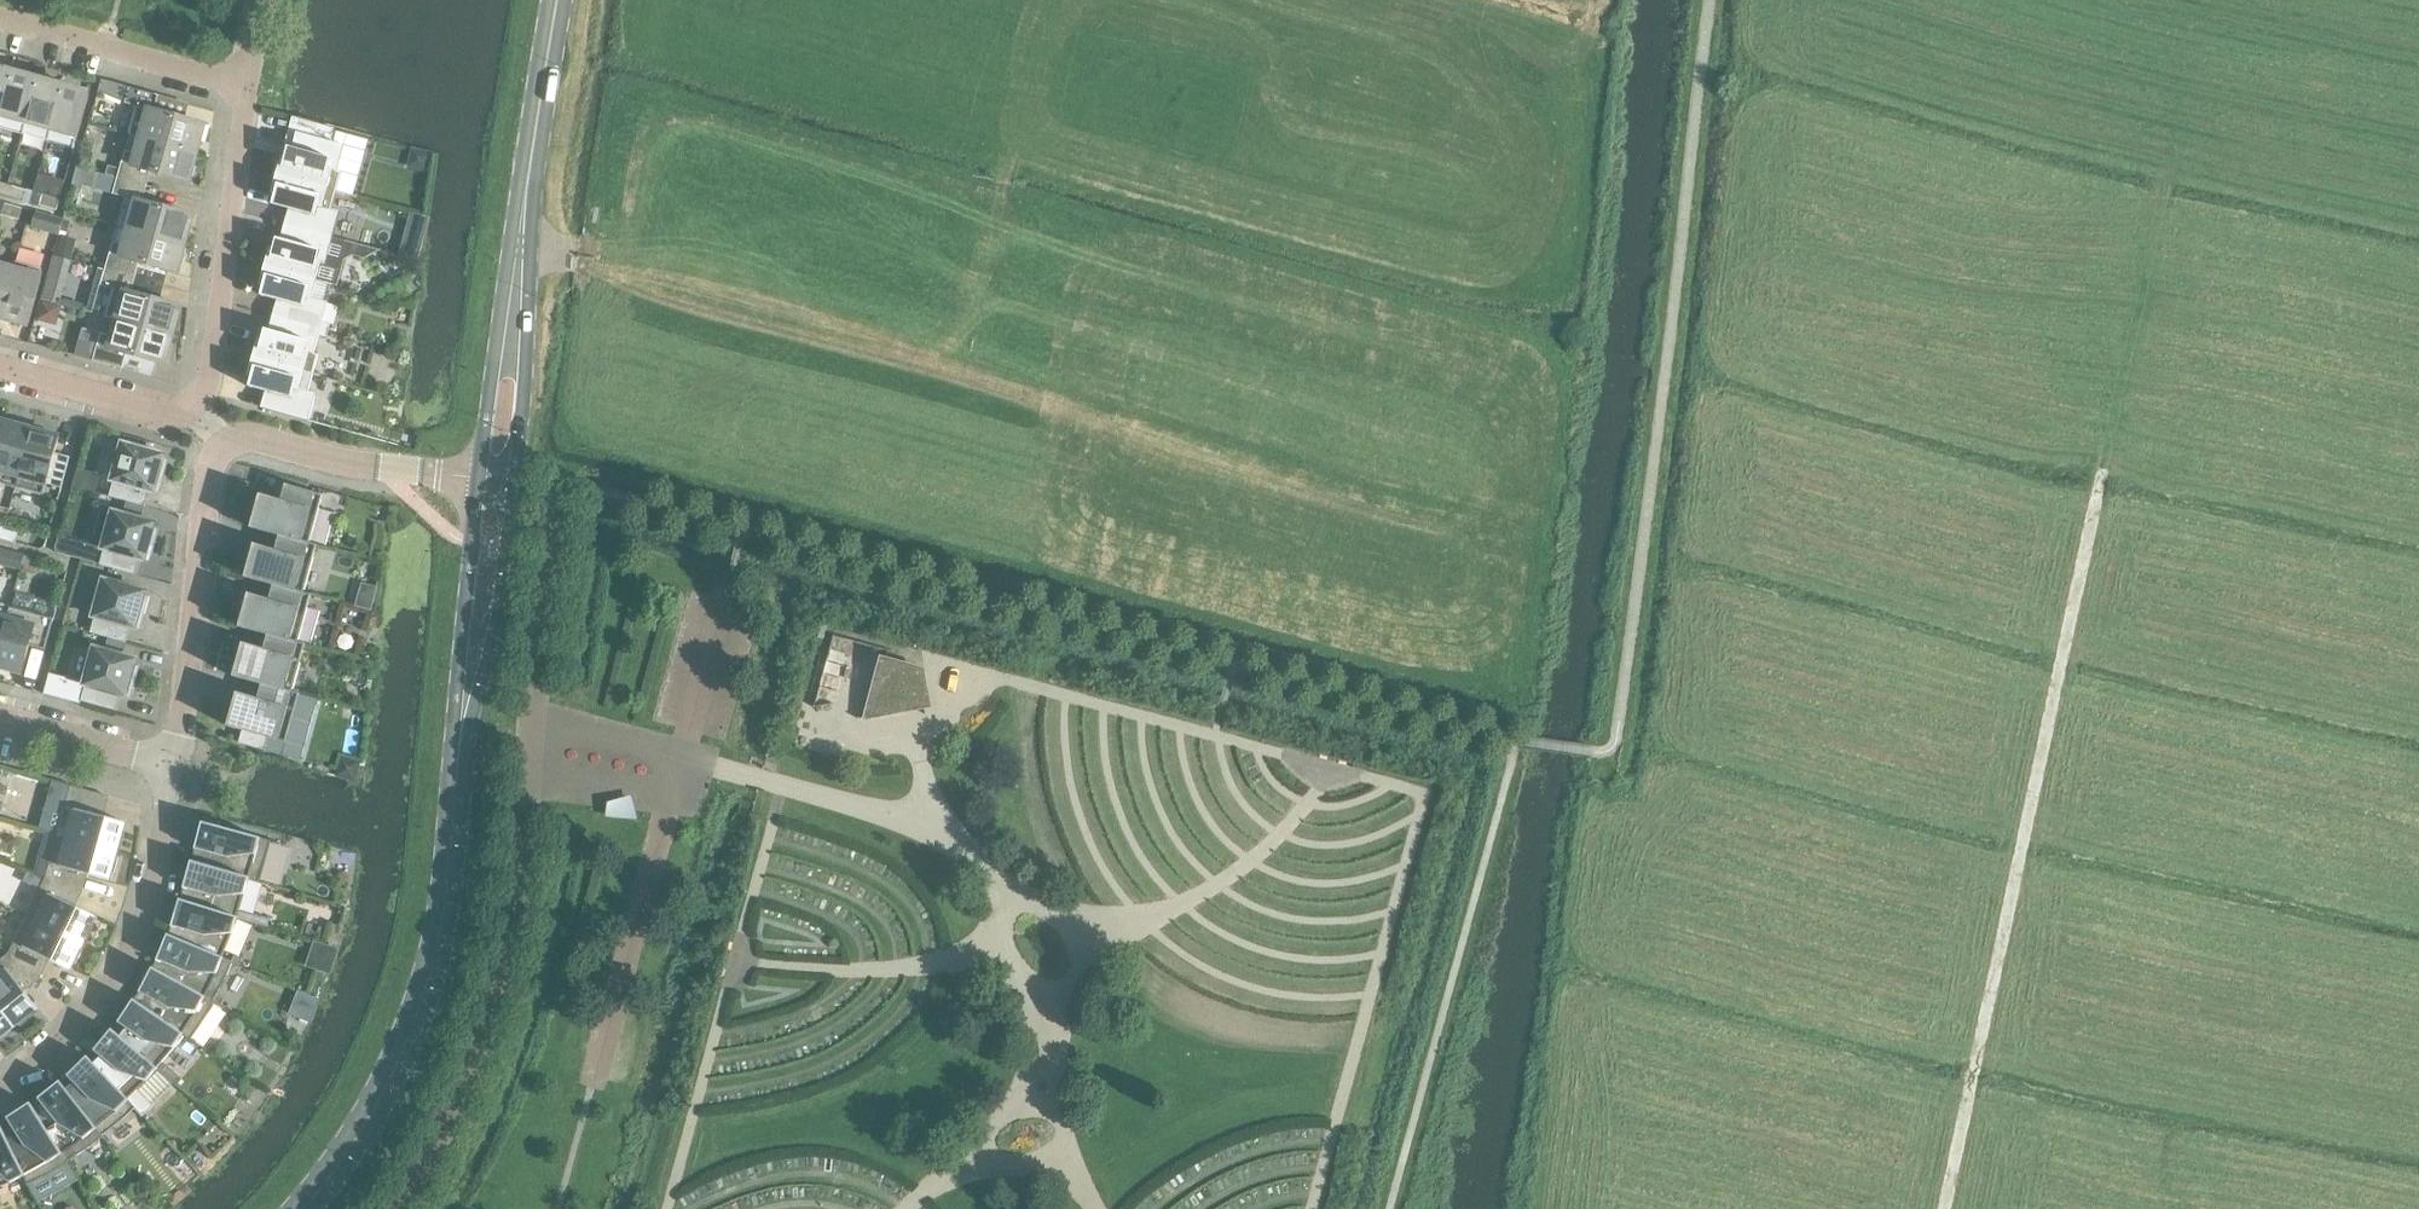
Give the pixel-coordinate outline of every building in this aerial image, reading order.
[(12,75),(0,71),(0,119),(12,75)] [(22,135),(37,82),(12,75),(0,119),(0,129),(22,135)] [(154,111),(158,96),(102,80),(98,93),(126,100),(125,104),(137,107),(129,135),(194,153),(197,142),(200,142),(205,125),(192,122),(192,121),(154,111)] [(22,135),(48,142),(62,89),(37,82),(22,135)] [(62,89),(48,142),(74,149),(76,139),(77,139),(89,96),(62,89)] [(281,157),(276,176),(336,192),(341,173),(336,172),(343,146),(296,133),(289,159),(281,157)] [(108,176),(117,179),(146,187),(150,172),(184,182),(184,181),(188,183),(193,166),(190,165),(194,153),(129,135),(129,136),(142,140),(138,155),(125,151),(120,169),(111,166),(108,176)] [(93,154),(84,151),(81,161),(91,164),(93,154)] [(288,210),(284,225),(332,238),(339,212),(331,210),(336,192),(276,176),(271,194),(279,197),(276,206),(288,210)] [(135,214),(130,230),(181,244),(184,232),(187,233),(192,216),(179,213),(179,212),(141,201),(146,187),(117,179),(112,195),(125,198),(121,210),(135,214)] [(5,197),(8,185),(0,183),(0,195),(5,197)] [(8,185),(5,197),(22,201),(26,190),(8,185)] [(39,206),(57,211),(60,199),(42,194),(39,206)] [(5,204),(2,216),(19,221),(22,209),(5,204)] [(59,232),(62,220),(36,213),(32,224),(59,232)] [(430,218),(428,218),(411,213),(400,256),(419,261),(427,231),(430,218)] [(269,248),(264,267),(315,281),(320,263),(324,264),(332,238),(284,225),(277,250),(269,248)] [(113,242),(105,270),(133,278),(137,263),(171,273),(171,272),(176,274),(180,256),(178,256),(181,244),(130,230),(126,246),(113,242)] [(60,242),(56,257),(71,261),(75,246),(60,242)] [(66,279),(71,261),(56,257),(54,256),(49,275),(66,279)] [(1,316),(16,262),(15,262),(13,272),(0,268),(0,315),(1,316)] [(16,262),(1,316),(12,319),(11,322),(22,325),(23,322),(29,324),(41,280),(39,279),(42,270),(16,262)] [(277,301),(273,316),(329,331),(330,325),(322,323),(327,303),(311,298),(315,281),(264,267),(259,285),(267,288),(264,298),(277,301)] [(113,289),(105,317),(170,335),(173,323),(175,324),(180,307),(167,304),(167,303),(129,293),(133,278),(105,270),(100,286),(113,289)] [(61,307),(44,303),(39,319),(50,323),(57,319),(61,307)] [(258,339),(253,358),(312,374),(318,355),(313,354),(318,336),(327,338),(329,331),(273,316),(266,341),(258,339)] [(170,335),(105,317),(105,318),(118,322),(114,337),(100,333),(93,361),(122,369),(126,354),(160,364),(160,363),(165,365),(169,347),(166,347),(170,335)] [(312,374),(253,358),(247,377),(255,379),(253,389),(265,392),(261,408),(308,421),(316,394),(308,392),(312,374)] [(15,488),(31,430),(4,422),(0,438),(0,484),(15,488)] [(31,430),(15,488),(42,495),(45,484),(61,488),(70,457),(54,453),(58,439),(59,439),(59,437),(31,430)] [(149,491),(153,493),(163,455),(122,444),(111,481),(113,481),(109,497),(144,507),(149,491)] [(250,529),(279,537),(316,547),(316,545),(309,543),(322,496),(285,485),(280,501),(259,496),(250,529)] [(135,575),(139,560),(144,561),(148,546),(154,547),(159,529),(153,527),(154,524),(112,512),(102,549),(104,550),(99,565),(135,575)] [(3,530),(0,540),(14,543),(17,534),(3,530)] [(244,578),(273,586),(310,596),(310,595),(303,593),(316,547),(279,537),(275,551),(254,545),(244,578)] [(20,571),(21,566),(24,556),(0,549),(0,565),(20,571)] [(24,556),(21,566),(36,570),(39,560),(24,556)] [(90,633),(126,643),(130,628),(135,629),(139,614),(144,615),(149,597),(144,595),(145,592),(103,580),(93,617),(94,618),(90,633)] [(378,587),(363,583),(356,606),(372,610),(378,587)] [(239,627),(267,635),(304,645),(305,644),(297,642),(310,596),(273,586),(269,601),(248,595),(239,627)] [(10,608),(0,605),(0,643),(10,608)] [(0,643),(0,668),(22,674),(22,672),(21,672),(29,646),(44,651),(53,620),(10,608),(0,643)] [(304,645),(267,635),(263,650),(242,644),(233,677),(261,685),(299,695),(299,694),(291,692),(304,645)] [(140,665),(135,663),(136,660),(94,648),(83,685),(85,686),(80,701),(116,711),(120,696),(125,697),(129,682),(135,683),(140,665)] [(927,714),(918,669),(927,671),(927,670),(881,658),(866,716),(858,717),(859,718),(924,706),(926,714),(927,714)] [(299,695),(261,685),(257,700),(236,694),(227,727),(242,731),(239,743),(265,750),(268,738),(285,743),(299,695)] [(57,836),(66,839),(66,838),(117,852),(118,848),(121,849),(126,832),(123,831),(125,824),(97,816),(103,795),(71,786),(57,836)] [(195,848),(191,864),(201,867),(201,866),(249,879),(248,880),(259,883),(270,842),(202,823),(195,848)] [(49,863),(45,879),(76,891),(81,874),(109,881),(111,874),(114,875),(118,858),(116,857),(117,852),(66,838),(66,839),(59,866),(49,863)] [(184,887),(179,902),(189,905),(190,904),(237,919),(248,880),(249,879),(201,866),(201,867),(191,864),(184,887)] [(48,896),(36,920),(36,921),(82,944),(84,940),(87,941),(95,925),(92,924),(95,917),(70,904),(76,891),(45,879),(39,891),(48,896)] [(172,925),(167,937),(177,941),(177,940),(222,959),(222,958),(232,933),(237,919),(190,904),(189,905),(179,902),(172,925)] [(27,916),(8,954),(34,976),(44,958),(70,970),(73,964),(75,965),(83,949),(80,948),(82,944),(36,921),(36,920),(27,916)] [(158,959),(151,970),(161,976),(161,975),(213,1003),(214,1002),(233,963),(222,958),(222,959),(177,940),(177,941),(167,937),(158,959)] [(14,1029),(17,1026),(19,1028),(33,1017),(31,1014),(38,1010),(20,987),(34,976),(8,954),(0,960),(0,1011),(14,1029)] [(235,956),(233,962),(239,965),(242,959),(235,956)] [(140,992),(132,1002),(141,1008),(142,1007),(183,1035),(181,1037),(190,1041),(213,1003),(161,975),(161,976),(151,970),(140,992)] [(119,1022),(110,1032),(119,1039),(119,1038),(157,1070),(158,1069),(181,1037),(183,1035),(142,1007),(141,1008),(132,1002),(119,1022)] [(13,1033),(11,1030),(14,1029),(0,1011),(0,1043),(13,1033)] [(153,1107),(138,1091),(157,1070),(119,1038),(119,1039),(110,1032),(95,1050),(86,1059),(93,1067),(94,1066),(128,1101),(143,1117),(153,1107)] [(68,1076),(58,1083),(65,1092),(66,1091),(96,1130),(97,1129),(128,1101),(94,1066),(93,1067),(86,1059),(68,1076)] [(39,1098),(28,1105),(34,1114),(35,1114),(67,1164),(68,1163),(68,1162),(91,1147),(103,1138),(97,1129),(96,1130),(66,1091),(65,1092),(58,1083),(39,1098)] [(0,1122),(0,1130),(1,1133),(2,1133),(24,1177),(23,1177),(27,1186),(54,1172),(61,1168),(67,1164),(35,1114),(34,1114),(28,1105),(8,1118),(0,1122)] [(23,1177),(24,1177),(2,1133),(1,1133),(0,1130),(0,1187),(23,1177)]
